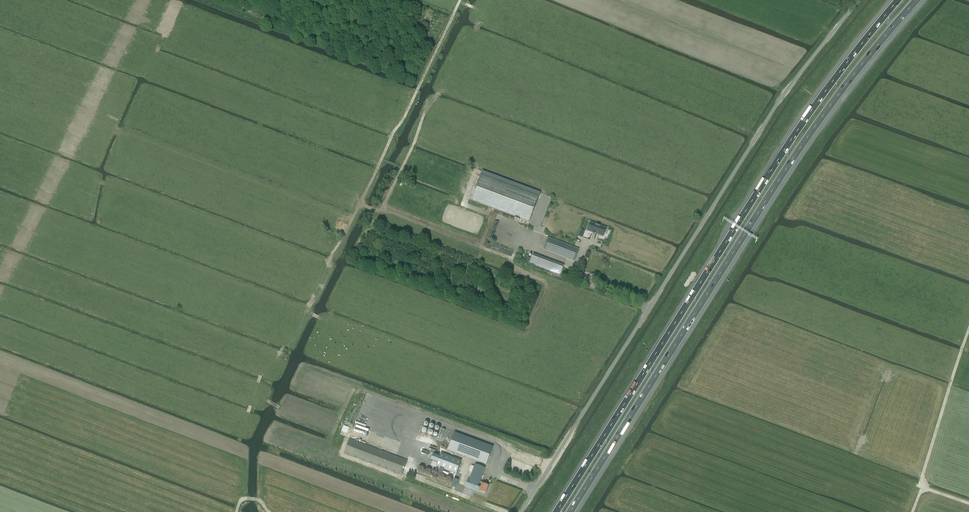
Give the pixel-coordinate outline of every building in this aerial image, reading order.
[(480,177),(472,200),(529,221),(538,198),(540,193),(482,171),(480,177)] [(590,222),(587,231),(592,233),(593,233),(594,234),(595,234),(603,236),(604,233),(605,233),(606,230),(605,230),(606,228),(590,222)] [(575,261),(579,249),(548,237),(543,249),(575,261)] [(533,254),(529,264),(560,275),(564,266),(533,254)] [(455,432),(448,450),(487,464),(493,446),(455,432)] [(402,475),(407,461),(350,439),(344,453),(402,475)] [(456,474),(461,461),(442,453),(437,466),(456,474)] [(468,478),(465,487),(481,493),(482,492),(485,493),(488,486),(482,483),(481,487),(478,486),(485,468),(475,464),(470,479),(468,478)] [(418,472),(431,478),(434,471),(421,465),(418,472)]
